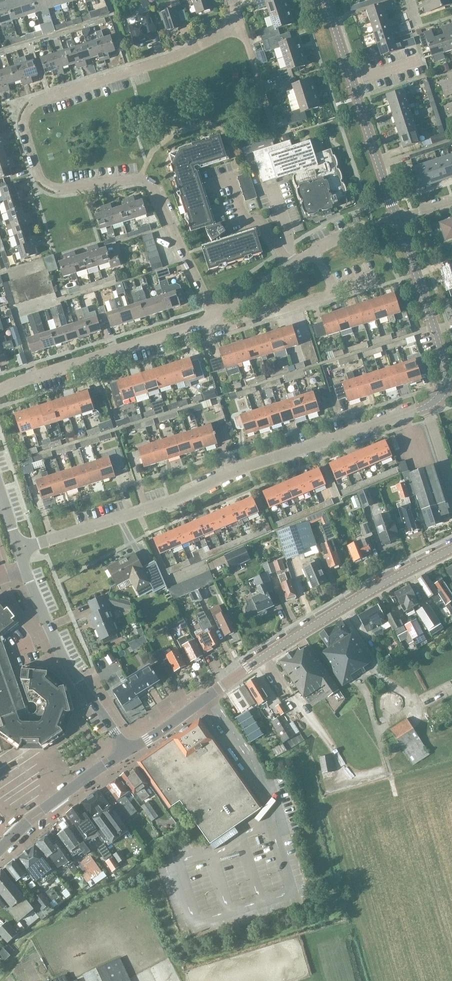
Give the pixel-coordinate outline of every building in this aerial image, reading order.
[(12,21),(5,0),(0,2),(1,5),(0,5),(0,23),(0,25),(12,21)] [(19,0),(16,0),(12,1),(11,0),(5,0),(12,21),(24,17),(19,0)] [(32,0),(19,0),(24,17),(36,14),(32,0)] [(36,14),(41,12),(43,16),(50,14),(48,10),(45,0),(32,0),(36,14)] [(58,0),(45,0),(48,10),(60,6),(58,0)] [(159,13),(161,20),(163,20),(167,32),(170,31),(172,32),(178,30),(178,28),(181,27),(177,13),(182,11),(179,0),(178,0),(170,2),(172,9),(159,13)] [(197,14),(211,9),(208,0),(193,0),(197,14)] [(289,10),(286,0),(275,0),(269,2),(268,0),(255,0),(258,10),(267,7),(270,16),(289,10)] [(448,0),(430,0),(431,5),(423,7),(425,14),(450,6),(448,0)] [(370,22),(386,16),(384,11),(392,9),(390,2),(366,10),(370,22)] [(262,42),(280,36),(277,29),(293,24),(289,10),(270,16),(273,27),(259,32),(262,42)] [(141,22),(129,26),(135,44),(136,44),(137,46),(138,46),(139,46),(142,45),(143,45),(144,43),(143,42),(151,39),(147,28),(153,26),(149,13),(139,16),(141,22)] [(387,22),(386,16),(370,22),(374,33),(398,25),(396,19),(387,22)] [(400,32),(398,25),(374,33),(377,45),(393,40),(391,34),(400,32)] [(448,26),(441,28),(444,37),(439,38),(444,54),(451,51),(451,40),(448,26)] [(98,41),(105,60),(110,59),(108,54),(115,51),(111,37),(104,39),(102,31),(96,33),(98,41)] [(434,40),(431,32),(419,36),(423,49),(429,48),(432,57),(444,54),(439,38),(434,40)] [(280,36),(262,42),(265,53),(271,51),(280,48),(283,58),(302,52),(298,38),(291,40),(288,33),(280,36)] [(32,42),(35,52),(40,50),(39,44),(48,41),(47,37),(32,42)] [(393,40),(377,45),(381,56),(405,49),(412,47),(415,45),(413,38),(395,44),(393,40)] [(64,52),(69,66),(76,64),(77,69),(82,68),(76,48),(73,41),(68,43),(70,50),(64,52)] [(87,44),(92,59),(98,57),(100,62),(105,60),(98,41),(87,44)] [(35,52),(32,42),(16,47),(17,51),(27,48),(29,54),(35,52)] [(85,61),(92,59),(87,44),(76,48),(82,68),(87,66),(85,61)] [(62,68),(69,66),(64,52),(53,55),(59,75),(64,73),(62,68)] [(278,71),(281,82),(294,79),(291,70),(307,65),(302,52),(283,58),(287,68),(278,71)] [(54,77),(59,75),(53,55),(41,59),(46,73),(53,71),(54,77)] [(20,58),(28,85),(33,84),(31,78),(38,76),(34,62),(27,64),(25,56),(20,58)] [(23,86),(28,85),(20,58),(14,60),(16,67),(10,69),(15,83),(22,81),(23,86)] [(15,83),(10,69),(0,72),(0,76),(5,92),(10,91),(8,85),(15,83)] [(451,88),(451,75),(447,77),(449,82),(441,84),(443,91),(451,88)] [(294,79),(281,82),(275,84),(279,94),(293,90),(297,100),(316,93),(312,80),(296,85),(294,79)] [(423,83),(427,95),(432,93),(428,81),(423,83)] [(443,91),(445,97),(451,95),(451,88),(443,91)] [(389,107),(407,101),(405,95),(408,93),(407,90),(403,91),(386,96),(389,107)] [(320,107),(316,93),(297,100),(300,110),(286,114),(289,125),(307,119),(304,112),(320,107)] [(427,95),(431,105),(435,104),(432,93),(427,95)] [(410,100),(407,101),(389,107),(393,117),(410,112),(408,106),(412,104),(410,100)] [(431,105),(434,116),(439,114),(435,104),(431,105)] [(393,117),(397,129),(414,123),(412,116),(415,115),(414,111),(410,112),(393,117)] [(434,116),(437,126),(442,125),(439,114),(434,116)] [(400,138),(417,133),(415,126),(419,125),(417,122),(414,123),(397,129),(400,138)] [(245,134),(243,126),(236,128),(238,136),(245,134)] [(421,132),(417,133),(400,138),(404,150),(421,144),(419,137),(422,136),(421,132)] [(447,140),(445,133),(440,135),(431,138),(433,144),(447,140)] [(207,143),(213,162),(226,158),(219,137),(211,140),(211,141),(207,143)] [(7,140),(0,142),(0,155),(5,153),(3,146),(9,144),(7,140)] [(339,171),(338,170),(337,171),(336,167),(337,167),(337,166),(337,165),(337,163),(337,162),(336,160),(336,159),(335,158),(335,157),(334,156),(333,157),(331,150),(314,155),(310,142),(292,148),(290,141),(264,148),(263,144),(253,147),(263,183),(276,179),(277,180),(278,180),(277,180),(294,174),(293,176),(293,177),(293,178),(293,180),(294,182),(294,183),(295,184),(295,185),(296,186),(297,188),(297,187),(298,188),(300,189),(299,190),(298,190),(298,192),(298,193),(298,194),(298,196),(299,197),(299,198),(300,199),(300,200),(301,201),(302,201),(303,204),(302,204),(302,206),(302,207),(302,208),(303,210),(303,212),(304,213),(305,214),(306,215),(306,214),(308,215),(308,216),(310,216),(311,216),(313,216),(315,215),(316,215),(317,214),(319,213),(319,212),(322,211),(322,212),(324,212),(325,212),(326,217),(327,217),(327,216),(331,214),(332,216),(332,215),(330,210),(331,209),(333,208),(332,207),(333,206),(334,206),(334,205),(338,204),(337,200),(346,197),(345,195),(346,195),(346,194),(346,192),(346,191),(346,190),(345,189),(345,187),(344,186),(343,184),(342,184),(341,181),(342,181),(342,180),(342,179),(342,178),(341,176),(341,175),(341,174),(340,173),(339,171)] [(200,166),(213,162),(207,143),(203,144),(202,142),(193,145),(194,147),(199,165),(200,166)] [(193,167),(199,165),(194,147),(188,148),(188,147),(179,150),(179,151),(176,158),(193,167)] [(5,153),(0,155),(0,167),(14,163),(13,158),(8,159),(5,153)] [(172,165),(171,165),(174,174),(175,173),(177,179),(196,174),(193,167),(176,158),(172,165)] [(449,158),(437,162),(444,181),(451,178),(451,166),(449,158)] [(425,166),(432,185),(444,181),(437,162),(425,166)] [(0,167),(0,180),(13,176),(10,169),(16,168),(14,163),(0,167)] [(420,189),(432,185),(425,166),(413,170),(420,189)] [(181,192),(201,186),(196,173),(196,174),(176,179),(178,188),(180,188),(181,192)] [(245,202),(257,198),(249,173),(238,177),(245,202)] [(0,184),(0,190),(4,202),(24,195),(23,191),(18,193),(15,185),(7,188),(5,183),(0,184)] [(184,205),(205,199),(201,186),(181,192),(183,196),(181,197),(184,205)] [(7,213),(22,209),(20,202),(26,200),(24,195),(4,202),(7,213)] [(128,199),(135,220),(147,216),(142,201),(135,203),(133,198),(128,199)] [(135,220),(128,199),(124,201),(126,206),(119,208),(124,223),(135,220)] [(190,218),(209,211),(205,199),(184,205),(187,214),(188,213),(190,218)] [(124,223),(119,208),(112,211),(110,205),(106,206),(112,227),(124,223)] [(112,227),(106,206),(101,208),(103,213),(95,216),(100,231),(107,229),(109,235),(114,234),(112,227)] [(7,226),(31,219),(30,214),(25,216),(22,209),(7,213),(9,220),(5,221),(7,226)] [(213,223),(209,211),(190,218),(191,222),(189,222),(192,231),(206,227),(212,224),(213,223)] [(33,224),(31,219),(7,226),(8,230),(12,229),(15,236),(29,232),(27,225),(33,224)] [(212,224),(206,227),(207,229),(206,230),(208,236),(212,242),(226,233),(224,230),(228,227),(227,227),(221,219),(216,223),(216,222),(215,222),(216,224),(212,224)] [(440,223),(446,241),(451,239),(451,219),(440,223)] [(138,229),(140,235),(152,231),(150,225),(138,229)] [(127,234),(129,239),(140,235),(138,229),(138,231),(127,234)] [(18,247),(38,241),(37,237),(31,238),(29,232),(15,236),(18,247)] [(255,233),(242,237),(248,256),(252,255),(253,257),(262,254),(255,233)] [(116,238),(117,242),(129,239),(127,234),(116,238)] [(144,243),(155,240),(153,235),(143,238),(144,243)] [(248,256),(242,237),(229,241),(236,262),(244,259),(244,258),(248,256)] [(105,246),(117,242),(116,238),(104,242),(105,246)] [(156,246),(155,240),(144,243),(146,249),(156,246)] [(40,246),(38,241),(18,247),(11,249),(13,254),(19,252),(22,260),(37,255),(34,248),(40,246)] [(236,262),(229,241),(216,245),(223,265),(227,263),(227,265),(236,262)] [(93,247),(99,267),(109,264),(111,268),(121,265),(116,252),(108,255),(106,248),(99,251),(97,245),(93,247)] [(223,265),(216,245),(203,249),(210,270),(219,268),(218,266),(223,265)] [(158,251),(156,246),(146,249),(148,254),(158,251)] [(83,255),(87,270),(99,267),(93,247),(88,249),(89,253),(83,255)] [(6,251),(1,253),(4,265),(9,263),(6,251)] [(160,256),(158,251),(148,254),(150,260),(160,256)] [(87,270),(83,255),(76,258),(74,252),(69,254),(76,274),(87,270)] [(67,261),(59,263),(64,278),(71,276),(73,282),(78,280),(76,274),(69,254),(65,255),(67,261)] [(150,260),(151,265),(162,262),(160,256),(150,260)] [(53,257),(45,260),(47,266),(55,264),(53,257)] [(163,267),(162,262),(151,265),(153,271),(163,267)] [(442,270),(446,282),(445,282),(448,291),(449,291),(451,296),(451,267),(442,270)] [(170,275),(168,268),(157,272),(158,278),(170,275)] [(48,270),(42,272),(46,283),(52,282),(48,270)] [(40,285),(46,283),(42,272),(36,274),(40,285)] [(34,287),(40,285),(36,274),(31,275),(34,287)] [(29,289),(34,287),(31,275),(25,277),(29,289)] [(24,290),(29,289),(25,277),(20,279),(24,290)] [(18,292),(24,290),(20,279),(14,280),(18,292)] [(12,294),(18,292),(14,280),(8,282),(12,294)] [(6,296),(12,294),(8,282),(3,284),(6,296)] [(55,293),(52,282),(46,283),(50,295),(55,293)] [(50,295),(46,283),(40,285),(44,297),(50,295)] [(161,284),(169,310),(181,306),(180,305),(186,303),(182,290),(181,291),(180,287),(177,285),(168,288),(166,283),(161,284)] [(157,314),(169,310),(161,284),(160,285),(160,284),(154,286),(158,298),(153,299),(157,314)] [(44,297),(40,285),(34,287),(38,298),(44,297)] [(38,298),(34,287),(29,289),(33,300),(38,298)] [(33,300),(29,289),(24,290),(27,302),(33,300)] [(27,302),(24,290),(18,292),(21,304),(27,302)] [(143,290),(138,291),(146,317),(157,314),(153,299),(146,301),(143,290)] [(146,317),(138,291),(132,293),(135,305),(130,307),(134,321),(146,317)] [(21,304),(18,292),(12,294),(16,305),(21,304)] [(10,307),(16,305),(12,294),(6,296),(10,307)] [(382,298),(388,317),(389,323),(395,321),(393,315),(400,313),(394,294),(382,298)] [(120,297),(115,299),(123,325),(134,321),(130,307),(124,309),(120,297)] [(376,321),(388,317),(382,298),(370,301),(376,321)] [(111,328),(123,325),(115,299),(109,301),(112,312),(107,314),(104,306),(99,308),(100,311),(104,324),(109,322),(111,328)] [(364,325),(376,321),(370,301),(357,305),(364,325)] [(352,329),(364,325),(357,305),(345,309),(352,329)] [(56,307),(58,316),(64,314),(61,306),(56,307)] [(57,330),(51,332),(56,346),(67,342),(62,328),(58,316),(56,307),(50,309),(50,310),(57,330)] [(100,325),(104,324),(100,311),(95,313),(96,317),(91,319),(88,308),(82,310),(90,335),(102,331),(100,325)] [(339,332),(352,329),(345,309),(333,313),(339,332)] [(90,335),(82,310),(76,312),(80,323),(74,324),(79,339),(81,340),(84,339),(85,337),(90,335)] [(328,336),(339,332),(333,313),(321,317),(323,322),(312,325),(316,338),(327,335),(328,336)] [(4,322),(13,319),(11,314),(2,317),(4,322)] [(32,354),(44,350),(36,325),(33,315),(27,317),(32,332),(33,332),(35,337),(28,340),(32,354)] [(42,323),(36,325),(44,350),(56,346),(51,332),(45,334),(42,323)] [(67,342),(79,339),(74,324),(62,328),(67,342)] [(280,330),(286,349),(298,345),(292,326),(280,330)] [(274,353),(286,349),(280,330),(268,334),(274,353)] [(266,356),(274,353),(268,334),(256,337),(262,357),(263,360),(267,359),(266,356)] [(390,334),(381,337),(383,342),(392,339),(390,334)] [(414,336),(396,342),(398,347),(415,341),(414,336)] [(250,361),(262,357),(256,337),(244,341),(250,361)] [(383,342),(381,337),(371,340),(373,345),(383,342)] [(242,363),(250,361),(244,341),(243,342),(242,340),(237,342),(237,343),(232,345),(238,365),(238,367),(242,366),(242,363)] [(8,343),(0,345),(0,351),(7,349),(7,351),(14,348),(12,341),(8,343)] [(398,347),(396,342),(386,345),(388,350),(398,347)] [(214,372),(238,365),(232,345),(219,349),(222,357),(211,361),(214,372)] [(381,346),(372,349),(373,355),(383,352),(381,346)] [(342,349),(333,352),(334,358),(344,355),(342,349)] [(364,358),(373,355),(372,349),(362,352),(364,358)] [(410,362),(403,364),(409,383),(422,380),(420,375),(426,374),(420,354),(409,358),(410,362)] [(178,363),(184,382),(185,388),(191,386),(190,381),(196,379),(190,359),(178,363)] [(303,362),(293,365),(295,370),(305,367),(303,362)] [(172,386),(184,382),(178,363),(166,366),(172,386)] [(397,387),(409,383),(403,364),(391,368),(397,387)] [(160,390),(172,386),(166,366),(154,370),(160,390)] [(279,370),(280,375),(290,372),(288,367),(279,370)] [(391,368),(379,372),(385,391),(397,387),(391,368)] [(154,370),(141,374),(148,394),(160,390),(154,370)] [(271,378),(280,375),(279,370),(269,373),(271,378)] [(294,374),(295,380),(305,377),(303,371),(294,374)] [(361,399),(355,379),(352,372),(347,374),(349,381),(343,383),(334,386),(338,399),(347,396),(349,403),(361,399)] [(373,395),(385,391),(379,372),(367,376),(373,395)] [(148,394),(141,374),(129,378),(136,398),(148,394)] [(255,377),(256,383),(266,380),(264,374),(255,377)] [(286,383),(295,380),(294,374),(284,377),(286,383)] [(361,399),(373,395),(367,376),(355,379),(361,399)] [(247,386),(256,383),(255,377),(245,380),(247,386)] [(129,400),(136,398),(129,378),(117,382),(110,385),(112,392),(117,407),(130,403),(129,400)] [(240,382),(231,385),(232,390),(242,387),(240,382)] [(245,390),(247,395),(257,392),(255,387),(245,390)] [(301,396),(307,416),(319,412),(313,393),(312,393),(311,389),(307,390),(308,394),(301,396)] [(238,398),(247,395),(245,390),(236,393),(238,398)] [(76,395),(82,415),(94,411),(88,391),(76,395)] [(295,420),(307,416),(301,396),(299,392),(295,393),(297,398),(289,400),(295,420)] [(201,394),(192,398),(193,403),(203,400),(201,394)] [(63,399),(70,418),(82,415),(76,395),(63,399)] [(217,398),(212,400),(216,413),(221,411),(217,398)] [(58,422),(70,418),(63,399),(51,403),(58,422)] [(169,410),(179,407),(177,402),(176,399),(169,402),(168,401),(165,402),(167,405),(169,410)] [(177,402),(179,407),(188,404),(186,399),(177,402)] [(283,424),(295,420),(289,400),(277,404),(283,424)] [(46,426),(58,422),(51,403),(39,406),(46,426)] [(201,404),(191,407),(193,412),(203,409),(201,404)] [(271,427),(283,424),(277,404),(265,408),(271,427)] [(33,430),(46,426),(39,406),(27,410),(33,430)] [(153,410),(154,415),(164,412),(162,407),(153,410)] [(259,431),(271,427),(265,408),(253,412),(259,431)] [(21,434),(33,430),(27,410),(15,414),(21,434)] [(145,418),(154,415),(153,410),(143,413),(145,418)] [(177,412),(167,415),(169,420),(179,417),(177,412)] [(253,412),(233,418),(236,427),(237,429),(245,429),(247,435),(259,431),(253,412)] [(141,414),(139,414),(136,415),(128,417),(115,421),(117,427),(130,423),(142,419),(141,414)] [(160,423),(169,420),(167,415),(158,418),(160,423)] [(153,419),(143,422),(145,427),(155,424),(153,419)] [(198,429),(205,448),(217,444),(214,436),(222,433),(218,421),(210,423),(211,425),(198,429)] [(112,423),(99,427),(101,432),(114,428),(112,423)] [(99,427),(89,430),(91,435),(101,432),(99,427)] [(193,452),(205,448),(198,429),(186,433),(193,452)] [(75,435),(77,440),(86,437),(84,432),(75,435)] [(181,456),(193,452),(186,433),(174,437),(181,456)] [(67,443),(77,440),(75,435),(65,438),(67,443)] [(99,437),(90,439),(91,445),(100,442),(99,437)] [(168,460),(181,456),(174,437),(162,441),(168,460)] [(51,442),(52,448),(62,445),(60,439),(51,442)] [(91,445),(90,439),(80,443),(81,448),(91,445)] [(156,463),(168,460),(162,441),(150,444),(156,463)] [(374,446),(381,461),(392,456),(385,441),(374,446)] [(43,451),(52,448),(51,442),(41,445),(43,451)] [(144,467),(156,463),(150,444),(138,448),(144,467)] [(363,451),(370,466),(381,461),(374,446),(363,451)] [(36,447),(26,450),(28,456),(38,452),(36,447)] [(101,454),(103,460),(109,458),(114,473),(126,469),(125,469),(119,449),(101,454)] [(352,455),(360,473),(365,471),(364,468),(370,466),(363,451),(352,455)] [(51,452),(41,455),(43,460),(53,457),(51,452)] [(43,460),(41,455),(22,461),(26,474),(34,471),(31,464),(43,460)] [(354,476),(360,473),(352,455),(341,460),(348,475),(352,473),(354,476)] [(115,477),(114,473),(109,458),(103,460),(97,461),(103,481),(115,477)] [(336,480),(348,475),(341,460),(330,465),(336,480)] [(91,485),(103,481),(97,461),(84,465),(91,485)] [(405,461),(399,463),(410,497),(417,494),(422,510),(447,501),(436,465),(410,473),(409,471),(408,471),(405,461)] [(78,488),(91,485),(84,465),(72,469),(78,488)] [(385,472),(388,477),(398,473),(396,467),(385,472)] [(66,492),(78,488),(72,469),(60,473),(66,492)] [(308,474),(314,489),(325,484),(319,469),(308,474)] [(54,496),(48,477),(47,472),(42,474),(43,479),(36,481),(42,500),(54,496)] [(377,482),(388,477),(385,472),(374,476),(377,482)] [(54,496),(66,492),(60,473),(48,477),(54,496)] [(303,494),(314,489),(308,474),(297,479),(303,494)] [(365,487),(377,482),(374,476),(363,481),(365,487)] [(286,484),(294,503),(294,502),(298,500),(297,496),(303,494),(297,479),(286,484)] [(354,491),(365,487),(363,481),(352,486),(354,491)] [(405,482),(396,485),(400,500),(410,497),(405,482)] [(289,505),(294,503),(286,484),(275,488),(281,503),(287,500),(289,505)] [(343,496),(354,491),(352,486),(340,491),(343,496)] [(270,508),(281,503),(275,488),(263,493),(270,508)] [(359,492),(365,507),(374,504),(369,489),(359,492)] [(242,502),(248,517),(259,512),(253,497),(242,502)] [(320,504),(323,509),(333,504),(331,499),(320,504)] [(400,512),(401,517),(395,519),(399,530),(405,528),(407,534),(419,530),(409,500),(397,504),(399,512),(400,512)] [(451,513),(447,501),(422,510),(427,527),(443,521),(442,516),(451,513)] [(231,507),(239,526),(244,524),(242,520),(248,517),(242,502),(231,507)] [(309,508),(311,513),(323,509),(320,504),(309,508)] [(239,526),(231,507),(220,511),(226,526),(232,524),(233,527),(238,525),(239,526)] [(309,508),(298,513),(300,518),(311,513),(309,508)] [(220,529),(226,526),(220,511),(209,516),(215,531),(216,534),(222,531),(220,529)] [(300,518),(298,513),(287,518),(289,523),(300,518)] [(374,518),(383,544),(385,544),(387,545),(390,544),(391,542),(398,539),(397,537),(399,536),(394,522),(392,523),(389,513),(374,518)] [(326,514),(318,517),(321,526),(329,523),(326,514)] [(215,531),(209,516),(198,520),(204,535),(215,531)] [(278,527),(289,523),(287,518),(276,523),(278,527)] [(187,525),(194,543),(199,541),(197,538),(204,535),(198,520),(187,525)] [(309,523),(277,533),(286,560),(304,554),(303,550),(316,546),(314,539),(312,533),(309,523)] [(367,523),(360,525),(365,538),(372,535),(367,523)] [(341,564),(332,541),(336,540),(333,529),(331,530),(330,524),(322,527),(327,543),(321,545),(330,569),(341,564)] [(190,545),(194,543),(187,525),(176,530),(182,545),(189,542),(190,545)] [(254,532),(256,537),(267,532),(265,527),(254,532)] [(182,545),(176,530),(164,534),(171,549),(182,545)] [(245,541),(256,537),(254,532),(243,536),(245,541)] [(172,552),(171,549),(164,534),(153,539),(160,554),(167,551),(168,554),(172,552)] [(234,546),(245,541),(243,536),(232,541),(234,546)] [(360,560),(360,559),(365,557),(364,554),(371,552),(368,542),(365,543),(364,539),(347,546),(353,562),(355,561),(355,562),(360,560)] [(223,551),(234,546),(232,541),(221,546),(223,551)] [(212,555),(223,551),(221,546),(210,551),(212,555)] [(224,555),(230,569),(250,560),(244,546),(224,555)] [(201,560),(212,555),(210,551),(204,553),(202,548),(197,550),(201,560)] [(188,560),(190,565),(201,560),(197,550),(192,553),(194,557),(188,560)] [(108,568),(108,569),(116,584),(130,577),(137,590),(150,583),(154,591),(165,585),(167,590),(168,589),(156,562),(155,562),(155,563),(143,569),(135,554),(108,568)] [(268,564),(267,562),(262,564),(267,575),(272,573),(285,569),(281,559),(268,564)] [(181,569),(190,565),(188,560),(178,564),(181,569)] [(313,588),(326,582),(318,562),(303,568),(307,577),(308,577),(313,588)] [(168,574),(181,569),(178,564),(166,569),(168,574)] [(204,573),(209,584),(214,582),(209,570),(204,573)] [(246,605),(245,609),(245,613),(248,616),(252,618),(256,617),(267,612),(266,609),(274,606),(274,605),(273,606),(268,593),(274,590),(266,572),(254,577),(255,578),(259,586),(257,587),(261,595),(258,596),(257,594),(253,596),(254,598),(252,599),(246,602),(247,605),(246,605)] [(199,575),(204,586),(209,584),(204,573),(199,575)] [(295,597),(295,595),(297,594),(292,579),(288,580),(285,573),(278,575),(286,598),(289,597),(290,599),(295,597)] [(437,605),(442,601),(432,584),(425,575),(426,575),(425,574),(417,580),(429,599),(431,597),(432,598),(432,597),(437,605)] [(194,577),(199,588),(204,586),(199,575),(194,577)] [(189,579),(194,591),(199,588),(194,577),(189,579)] [(184,581),(189,593),(194,591),(189,579),(184,581)] [(432,584),(442,601),(445,605),(451,615),(451,608),(449,603),(451,601),(451,595),(450,593),(442,580),(440,581),(439,580),(432,584)] [(179,583),(184,595),(189,593),(184,581),(179,583)] [(174,586),(179,597),(184,595),(179,583),(174,586)] [(173,600),(179,597),(174,586),(168,588),(173,600)] [(404,611),(419,604),(409,586),(395,593),(404,611)] [(201,588),(195,591),(199,601),(206,598),(201,588)] [(105,595),(89,602),(93,614),(89,616),(91,622),(93,621),(101,640),(117,633),(107,610),(111,609),(105,595)] [(332,606),(327,599),(321,604),(325,610),(332,606)] [(11,667),(1,638),(1,637),(18,623),(14,618),(15,618),(7,608),(0,600),(0,671),(11,667)] [(428,604),(416,612),(428,630),(440,623),(439,621),(431,608),(428,604)] [(378,605),(369,609),(358,616),(367,632),(371,629),(375,636),(383,632),(380,626),(388,622),(385,615),(384,615),(378,605)] [(234,633),(234,631),(236,630),(228,614),(222,617),(221,614),(223,613),(219,606),(210,610),(220,629),(222,628),(226,635),(229,634),(230,635),(234,633)] [(211,626),(208,620),(204,611),(195,616),(199,624),(202,628),(195,631),(205,653),(213,649),(212,646),(219,643),(210,626),(211,626)] [(394,612),(386,616),(393,630),(394,629),(397,636),(403,633),(409,644),(413,642),(407,630),(406,631),(400,620),(399,621),(394,612)] [(181,630),(187,627),(182,616),(175,620),(181,630)] [(412,639),(423,634),(416,620),(405,625),(412,639)] [(363,668),(371,662),(351,633),(350,631),(349,631),(347,627),(345,628),(341,621),(336,624),(337,625),(330,629),(329,628),(320,634),(329,647),(321,652),(339,680),(340,680),(343,685),(365,671),(363,668)] [(199,657),(202,655),(193,640),(186,644),(183,637),(177,640),(184,654),(186,653),(191,661),(194,659),(196,660),(199,659),(199,657)] [(287,656),(279,661),(304,698),(325,685),(322,681),(330,676),(318,660),(317,661),(307,646),(300,651),(299,648),(291,653),(286,656),(287,656)] [(174,671),(185,665),(177,650),(172,652),(170,648),(164,652),(163,648),(156,652),(161,662),(167,659),(174,671)] [(115,661),(110,653),(109,651),(104,655),(109,664),(115,661)] [(150,665),(127,679),(128,681),(136,695),(159,681),(150,665)] [(0,671),(0,683),(4,682),(8,692),(18,688),(11,667),(0,671)] [(22,669),(21,680),(29,702),(31,702),(35,703),(56,679),(47,672),(22,669)] [(258,705),(269,698),(266,693),(256,678),(252,681),(251,680),(247,683),(247,684),(246,685),(258,705)] [(56,679),(35,703),(37,706),(37,710),(67,721),(70,711),(64,686),(56,679)] [(128,681),(113,691),(122,706),(123,705),(127,712),(141,703),(137,696),(136,695),(128,681)] [(0,683),(0,706),(22,698),(18,688),(8,692),(4,682),(0,683)] [(239,707),(243,714),(249,710),(248,708),(255,704),(244,686),(242,688),(240,688),(238,690),(233,693),(234,693),(235,696),(233,698),(239,707)] [(0,706),(0,719),(25,710),(26,710),(22,698),(0,706)] [(281,715),(283,714),(287,712),(281,703),(276,707),(281,715)] [(0,719),(0,732),(20,746),(41,746),(39,742),(32,714),(31,714),(27,713),(25,710),(0,719)] [(34,713),(32,714),(39,742),(41,746),(63,732),(67,721),(37,710),(34,713)] [(249,710),(243,714),(236,718),(250,742),(264,734),(249,710)] [(283,714),(281,715),(270,722),(283,743),(296,734),(283,714)] [(413,765),(414,764),(430,754),(407,719),(390,729),(392,733),(384,739),(392,751),(400,745),(413,765)] [(144,766),(144,767),(144,768),(144,769),(145,771),(146,773),(170,808),(180,801),(210,844),(214,850),(239,832),(235,827),(262,808),(262,807),(259,809),(198,723),(157,751),(149,757),(148,757),(147,759),(146,760),(145,761),(145,762),(144,763),(144,764),(144,766)] [(322,774),(333,772),(330,755),(319,757),(322,774)] [(136,767),(127,774),(126,773),(121,776),(134,794),(136,793),(142,801),(150,796),(147,793),(143,788),(148,784),(145,780),(146,780),(136,767)] [(120,777),(107,787),(118,802),(129,817),(136,812),(124,795),(130,791),(120,777)] [(122,822),(129,817),(118,802),(111,807),(98,790),(81,803),(93,819),(91,821),(100,835),(108,846),(109,846),(106,842),(126,828),(128,831),(129,831),(122,822)] [(152,821),(158,816),(148,801),(141,806),(152,821)] [(79,805),(67,814),(87,844),(100,835),(91,821),(79,805)] [(61,833),(58,835),(73,857),(82,851),(85,855),(90,852),(84,843),(82,844),(70,827),(71,827),(70,826),(69,827),(68,826),(61,831),(61,833)] [(36,844),(42,853),(46,859),(50,856),(54,863),(58,868),(61,866),(68,867),(72,873),(77,869),(66,854),(62,847),(51,833),(42,839),(36,844)] [(104,844),(97,848),(105,860),(112,855),(104,844)] [(51,868),(34,845),(17,858),(34,881),(51,868)] [(120,851),(114,855),(119,863),(125,859),(120,851)] [(80,863),(81,864),(92,879),(102,872),(90,856),(80,863)] [(112,872),(119,867),(113,857),(106,862),(112,872)] [(16,859),(4,868),(15,883),(25,875),(28,880),(30,878),(16,859)] [(0,871),(0,893),(12,908),(10,909),(9,909),(18,921),(33,909),(24,898),(2,871),(3,871),(2,870),(0,871)] [(44,894),(50,903),(59,896),(52,887),(44,894)] [(50,904),(40,892),(33,898),(43,909),(37,914),(42,919),(54,909),(54,908),(50,904)] [(17,934),(7,922),(0,928),(0,934),(8,943),(17,934)] [(119,958),(83,975),(85,980),(130,980),(119,958)]
